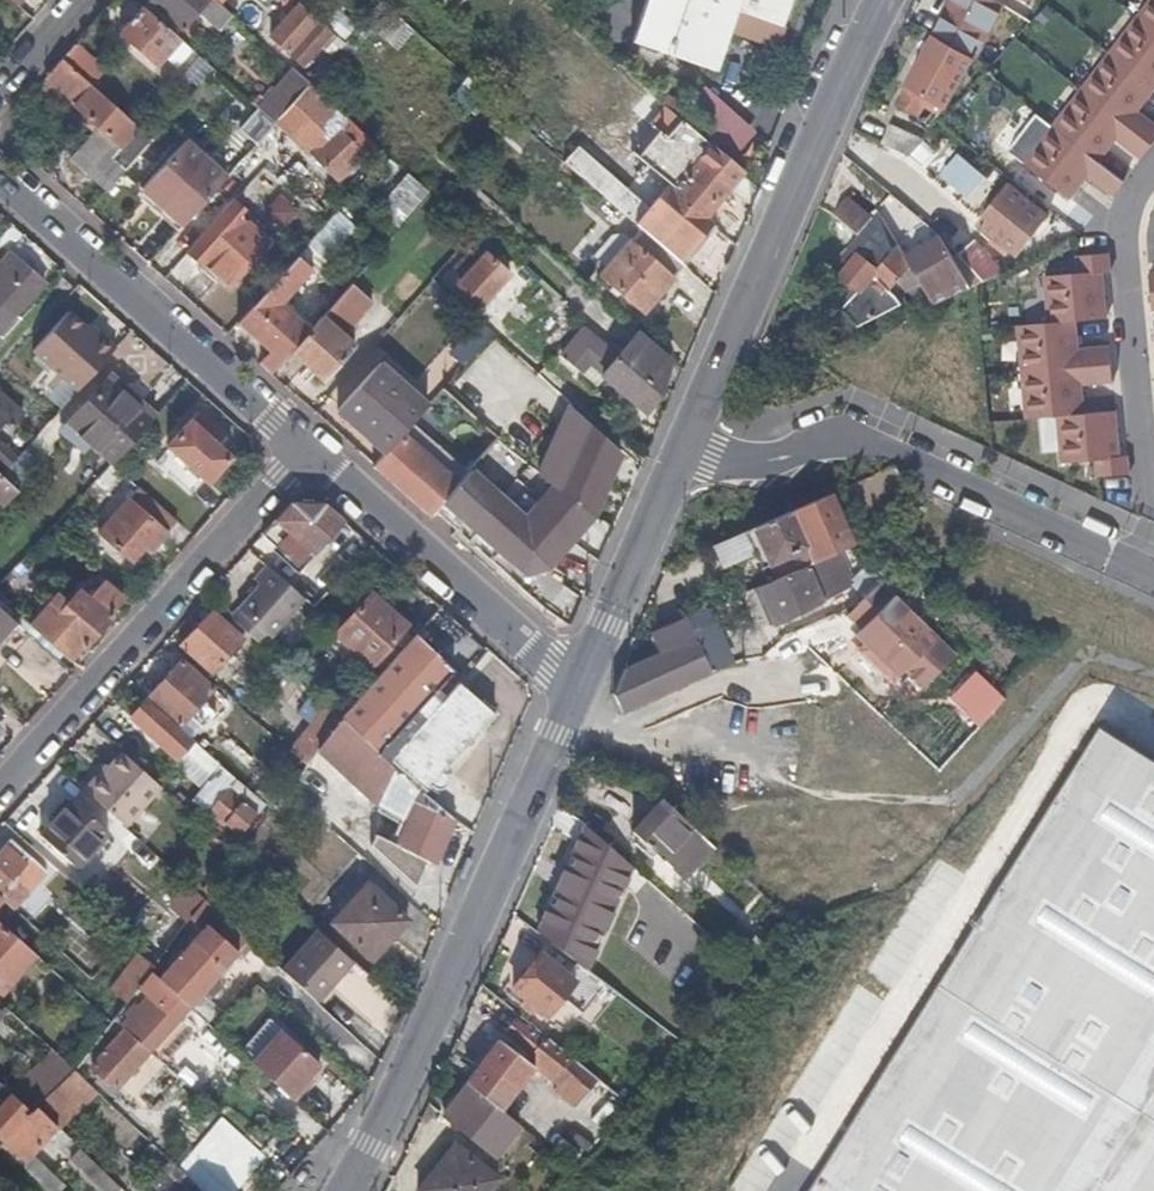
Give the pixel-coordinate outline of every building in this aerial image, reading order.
[(150,0),(184,32),(200,15),(219,33),(233,16),(215,0),(150,0)] [(633,41),(717,71),(730,33),(778,50),(794,0),(647,0),(633,41)] [(977,57),(1004,11),(985,0),(951,0),(933,32),(977,57)] [(1141,16),(1153,26),(1153,0),(1141,16)] [(298,4),(271,37),(305,68),(323,48),(333,58),(340,48),(342,51),(346,46),(298,4)] [(389,10),(383,5),(366,24),(372,29),(389,10)] [(143,7),(121,32),(158,66),(181,41),(165,32),(143,7)] [(339,11),(327,24),(346,41),(357,29),(339,11)] [(1111,54),(1153,87),(1153,26),(1141,16),(1111,54)] [(973,60),(936,38),(897,107),(918,119),(928,101),(944,110),(973,60)] [(1082,92),(1153,146),(1153,145),(1153,125),(1138,112),(1153,92),(1153,87),(1111,54),(1082,92)] [(197,89),(213,69),(198,57),(182,76),(197,89)] [(62,59),(45,79),(122,148),(112,158),(91,139),(71,159),(107,192),(153,140),(62,59)] [(312,85),(295,70),(259,111),(276,126),(285,115),(312,85)] [(469,79),(453,96),(476,116),(481,110),(492,99),(469,79)] [(316,126),(319,129),(309,139),(313,143),(307,149),(339,183),(368,158),(357,146),(366,138),(312,85),(285,115),(286,116),(300,129),(312,117),(319,123),(316,126)] [(704,87),(678,117),(726,160),(752,129),(704,87)] [(1082,92),(1054,127),(1099,162),(1117,140),(1142,160),(1153,146),(1082,92)] [(661,133),(640,158),(669,183),(708,217),(742,174),(726,160),(678,117),(664,106),(650,123),(661,133)] [(276,126),(259,111),(241,132),(257,146),(276,126)] [(300,129),(286,116),(257,148),(278,167),(307,135),(300,129)] [(535,136),(519,122),(510,133),(525,146),(535,136)] [(927,142),(890,127),(883,144),(911,160),(927,142)] [(1054,127),(1026,164),(1070,198),(1088,176),(1113,195),(1124,181),(1099,162),(1054,127)] [(228,179),(187,141),(142,191),(184,228),(228,179)] [(582,152),(570,167),(589,184),(602,169),(582,152)] [(602,169),(589,184),(636,224),(637,222),(682,261),(713,222),(708,217),(669,183),(649,207),(604,168),(602,169)] [(287,227),(302,204),(256,175),(241,199),(287,227)] [(430,193),(409,176),(379,210),(400,228),(430,193)] [(1049,217),(1010,188),(979,226),(1018,257),(1049,217)] [(833,214),(856,236),(873,217),(849,196),(833,214)] [(879,208),(894,226),(908,213),(893,196),(879,208)] [(269,242),(231,209),(190,254),(205,268),(210,263),(231,284),(269,242)] [(879,215),(830,271),(839,278),(836,282),(843,287),(831,302),(841,309),(846,314),(859,330),(903,306),(898,298),(892,293),(900,283),(907,295),(922,285),(906,257),(899,246),(894,252),(879,215)] [(593,255),(605,267),(599,275),(644,313),(675,277),(623,232),(612,234),(593,255)] [(941,237),(906,257),(922,285),(937,308),(973,291),(941,237)] [(976,242),(960,257),(986,285),(1006,274),(976,242)] [(12,253),(0,267),(0,302),(0,303),(0,333),(6,338),(21,321),(16,318),(46,284),(12,253)] [(510,275),(487,254),(458,284),(483,306),(510,275)] [(299,257),(239,324),(272,355),(262,365),(272,374),(312,329),(282,305),(313,271),(299,257)] [(1079,277),(1045,280),(1049,328),(1078,325),(1108,323),(1102,259),(1077,261),(1079,277)] [(374,304),(355,286),(295,354),(328,383),(358,349),(345,337),(374,304)] [(88,328),(71,313),(37,352),(81,391),(118,349),(103,335),(100,338),(88,328)] [(493,333),(478,320),(450,351),(465,365),(493,333)] [(92,325),(88,328),(100,338),(103,335),(92,325)] [(1017,329),(1021,373),(1110,365),(1108,345),(1080,348),(1078,325),(1049,328),(1017,329)] [(586,326),(562,356),(585,373),(593,367),(647,415),(662,397),(651,387),(667,355),(639,330),(620,354),(586,326)] [(519,357),(502,377),(558,427),(564,422),(579,436),(585,429),(591,435),(598,428),(519,357)] [(390,365),(383,359),(341,405),(374,434),(378,430),(393,444),(402,435),(424,410),(382,374),(390,365)] [(1110,365),(1021,373),(1025,420),(1057,417),(1085,414),(1082,384),(1112,381),(1110,365)] [(133,404),(110,383),(71,428),(94,448),(98,444),(117,462),(150,425),(129,408),(133,404)] [(429,405),(444,418),(417,447),(402,435),(393,444),(374,466),(430,516),(501,435),(445,387),(429,405)] [(9,426),(15,431),(26,418),(0,394),(0,435),(9,426)] [(1085,414),(1057,417),(1062,461),(1096,458),(1098,477),(1129,474),(1127,453),(1120,454),(1115,409),(1085,414)] [(169,446),(171,448),(156,464),(192,497),(207,481),(209,482),(231,458),(216,443),(224,435),(200,414),(169,446)] [(5,477),(19,462),(0,444),(0,473),(5,477)] [(0,473),(0,510),(2,512),(21,491),(5,477),(0,473)] [(593,482),(580,500),(617,529),(625,507),(593,482)] [(96,488),(85,499),(98,511),(109,501),(96,488)] [(133,499),(132,498),(99,534),(133,563),(145,549),(150,554),(177,521),(142,490),(133,499)] [(850,548),(828,498),(751,532),(762,553),(769,566),(806,549),(813,565),(850,548)] [(325,503),(291,503),(263,534),(302,569),(346,521),(325,503)] [(751,532),(713,549),(723,571),(762,553),(751,532)] [(340,573),(364,547),(350,534),(326,560),(340,573)] [(855,586),(840,554),(771,588),(785,622),(855,586)] [(255,579),(260,584),(238,609),(272,639),(306,599),(267,565),(255,579)] [(70,602),(60,593),(32,624),(71,661),(81,648),(83,650),(114,614),(112,612),(126,596),(107,581),(92,598),(82,589),(70,602)] [(917,621),(878,585),(852,615),(865,627),(863,630),(864,632),(889,651),(890,652),(901,639),(917,621)] [(771,588),(757,594),(773,628),(785,622),(771,588)] [(410,625),(373,593),(336,633),(372,668),(410,625)] [(0,606),(0,640),(4,636),(7,638),(21,624),(0,606)] [(214,609),(180,646),(213,675),(247,637),(214,609)] [(238,609),(231,617),(264,647),(272,639),(238,609)] [(934,637),(917,621),(901,639),(906,643),(911,638),(924,650),(934,637)] [(689,632),(685,623),(650,639),(654,648),(689,632)] [(689,632),(654,648),(659,658),(621,675),(611,699),(621,717),(710,678),(689,632)] [(864,632),(856,641),(881,662),(889,651),(864,632)] [(336,633),(327,643),(364,678),(372,668),(336,633)] [(456,672),(418,635),(344,719),(395,766),(459,694),(447,683),(456,672)] [(934,637),(924,650),(942,666),(953,654),(934,637)] [(21,643),(8,670),(42,686),(55,660),(21,643)] [(217,687),(184,659),(149,699),(182,729),(192,716),(204,728),(217,714),(205,702),(217,687)] [(465,687),(459,694),(395,766),(425,794),(427,796),(433,788),(437,791),(442,791),(446,790),(449,787),(450,783),(450,779),(447,777),(445,775),(497,717),(465,687)] [(344,719),(326,704),(293,753),(309,768),(319,753),(344,719)] [(344,719),(319,753),(383,810),(410,825),(401,848),(379,837),(374,849),(418,890),(431,862),(439,866),(457,824),(421,808),(425,794),(395,766),(344,719)] [(1102,726),(812,1190),(1153,1190),(1153,759),(1102,726)] [(200,741),(173,758),(187,780),(214,763),(200,741)] [(163,788),(123,752),(87,792),(127,829),(163,788)] [(210,800),(216,805),(209,814),(226,828),(228,827),(242,839),(268,807),(222,768),(207,787),(216,794),(210,800)] [(111,833),(74,799),(40,836),(78,870),(111,833)] [(664,805),(633,837),(682,882),(712,850),(664,805)] [(571,818),(561,833),(576,843),(572,849),(581,853),(594,834),(571,818)] [(0,857),(0,899),(3,902),(16,912),(49,875),(13,842),(0,857)] [(646,892),(614,866),(583,903),(617,931),(646,892)] [(412,923),(371,884),(333,925),(375,963),(412,923)] [(549,884),(541,896),(552,903),(550,906),(563,914),(572,899),(549,884)] [(66,885),(50,899),(76,929),(92,915),(66,885)] [(194,919),(208,930),(162,981),(193,1008),(203,996),(210,1002),(219,993),(212,987),(252,943),(207,902),(194,919)] [(39,957),(0,923),(0,999),(39,957)] [(357,965),(320,932),(284,972),(320,1004),(357,965)] [(538,959),(519,943),(507,959),(526,974),(538,959)] [(538,959),(526,974),(509,995),(544,1022),(576,984),(541,956),(538,959)] [(129,1014),(133,1018),(124,1026),(128,1030),(154,1053),(194,1009),(193,1008),(162,981),(156,975),(145,989),(152,997),(140,1010),(137,1007),(129,1014)] [(9,1011),(0,1003),(0,1020),(9,1011)] [(284,1031),(272,1020),(242,1053),(254,1064),(284,1031)] [(503,1038),(522,1051),(517,1058),(496,1043),(466,1083),(502,1113),(534,1071),(557,1090),(554,1095),(574,1111),(596,1084),(516,1021),(503,1038)] [(128,1030),(92,1068),(101,1077),(97,1082),(113,1097),(118,1091),(119,1093),(154,1053),(128,1030)] [(324,1066),(284,1031),(254,1064),(298,1103),(311,1089),(307,1084),(324,1066)] [(102,1094),(78,1071),(39,1107),(61,1129),(64,1131),(102,1094)] [(3,1145),(34,1113),(0,1083),(0,1142),(3,1145)] [(491,1109),(466,1089),(446,1111),(473,1131),(491,1109)] [(628,1109),(608,1092),(591,1112),(611,1128),(628,1109)] [(34,1113),(3,1145),(50,1190),(63,1190),(67,1187),(36,1156),(61,1129),(39,1107),(34,1113)] [(591,1112),(587,1108),(571,1129),(593,1147),(611,1128),(591,1112)] [(454,1146),(419,1190),(492,1190),(499,1181),(454,1146)] [(74,1161),(104,1190),(122,1190),(124,1189),(84,1150),(74,1161)] [(204,1190),(237,1190),(216,1171),(200,1188),(204,1190)]
